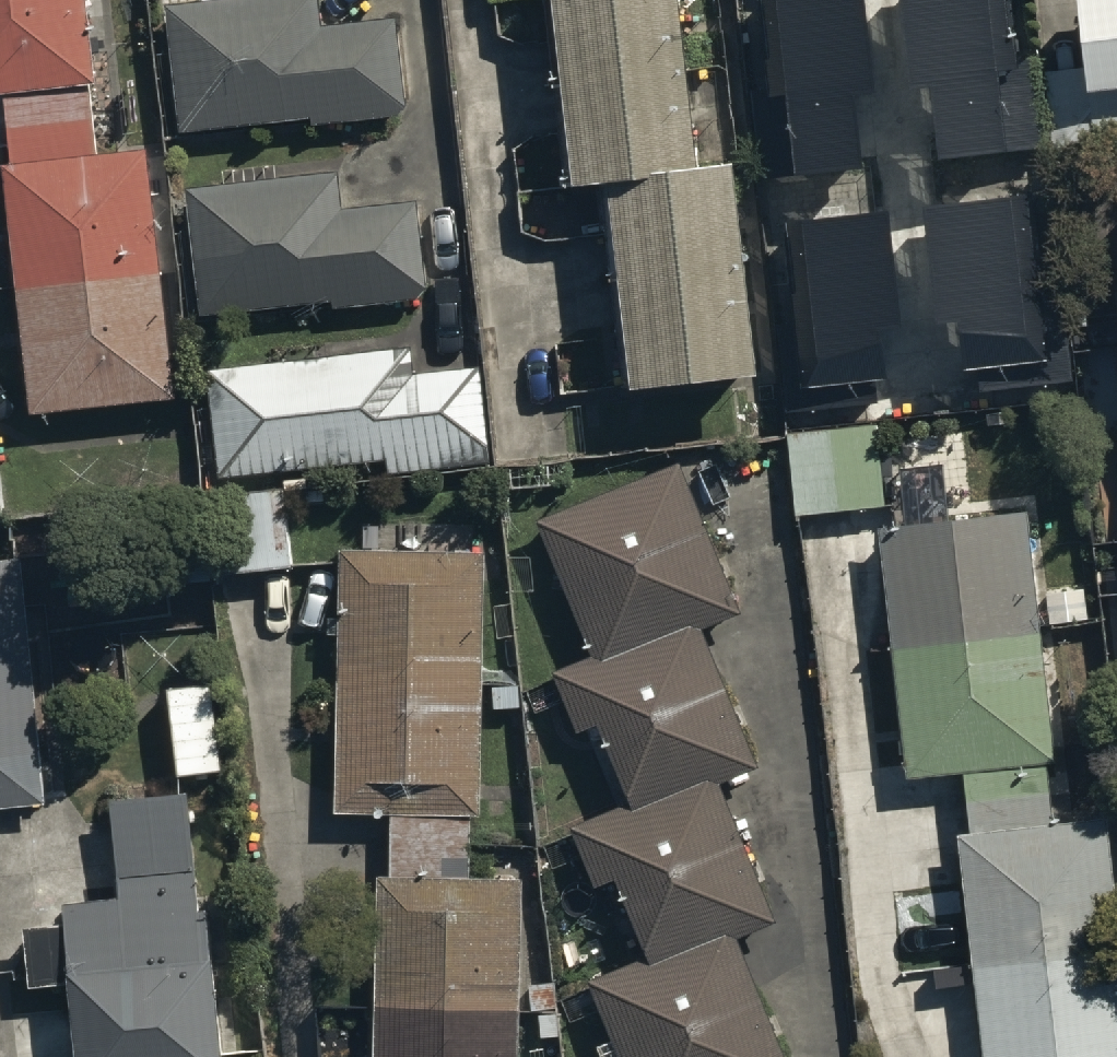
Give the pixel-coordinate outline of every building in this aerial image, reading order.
[(24,421),(165,406),(138,152),(85,158),(77,86),(88,85),(79,0),(0,0),(0,194),(24,421)] [(156,12),(171,140),(302,125),(303,135),(398,124),(387,29),(314,37),(310,0),(260,0),(156,12)] [(568,197),(690,184),(669,0),(545,0),(568,197)] [(773,96),(785,95),(794,173),(860,166),(852,96),(871,94),(860,0),(762,0),(773,96)] [(913,87),(927,86),(937,160),(1037,148),(1026,57),(1014,59),(1007,0),(903,0),(913,87)] [(1064,5),(1075,101),(1116,96),(1116,0),(1109,0),(1064,5)] [(328,172),(175,189),(190,317),(321,303),(322,313),(416,302),(406,206),(333,214),(328,172)] [(728,185),(604,196),(624,405),(748,393),(728,185)] [(1025,195),(925,207),(939,323),(956,321),(962,371),(976,369),(978,388),(1071,377),(1064,321),(1041,324),(1025,195)] [(884,212),(783,223),(790,284),(770,286),(785,414),(877,404),(875,381),(887,379),(880,325),(897,323),(884,212)] [(400,350),(192,375),(206,487),(376,467),(378,483),(482,471),(471,376),(404,384),(400,350)] [(865,429),(778,436),(785,520),(872,513),(865,429)] [(674,472),(532,527),(587,670),(729,615),(674,472)] [(1013,518),(870,533),(898,786),(1040,771),(1013,518)] [(330,556),(324,817),(383,819),(382,878),(369,877),(365,1056),(509,1056),(513,879),(460,878),(461,821),(473,821),(479,559),(330,556)] [(0,634),(0,808),(37,804),(21,632),(0,634)] [(694,632),(553,685),(573,739),(595,731),(624,808),(628,818),(710,787),(747,773),(694,632)] [(215,678),(172,683),(180,769),(223,765),(215,678)] [(569,829),(573,839),(593,889),(612,881),(646,969),(764,924),(710,787),(628,818),(624,808),(569,829)] [(50,905),(67,1056),(210,1056),(181,797),(97,806),(107,898),(50,905)] [(943,839),(967,1056),(1116,1056),(1116,1012),(1096,823),(943,839)] [(585,984),(615,1056),(774,1056),(727,940),(642,974),(637,963),(585,984)]
